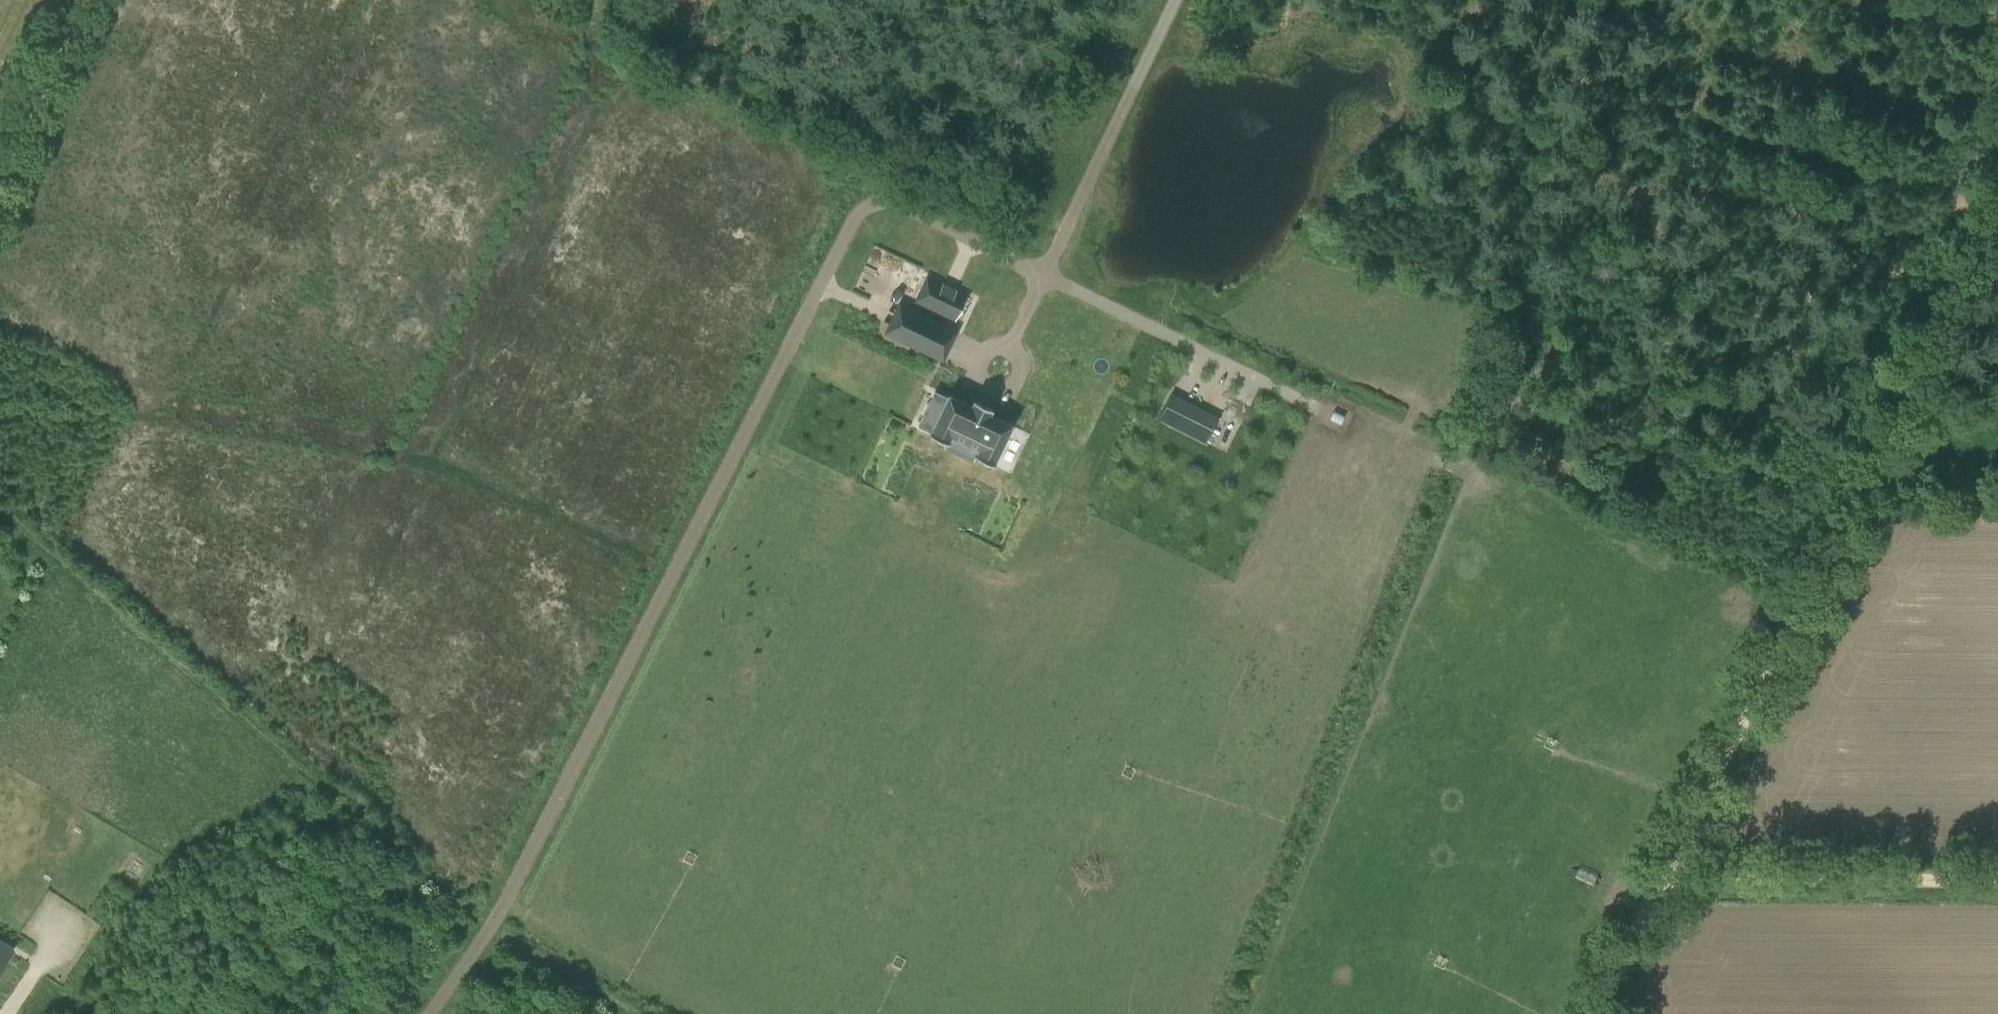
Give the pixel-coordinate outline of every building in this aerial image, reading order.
[(966,296),(927,278),(916,301),(955,320),(966,296)] [(899,303),(885,332),(943,360),(957,331),(899,303)] [(947,394),(929,434),(947,442),(951,435),(978,448),(974,455),(993,464),(1012,424),(989,413),(992,408),(973,399),(970,405),(947,394)] [(1216,421),(1192,409),(1181,431),(1205,443),(1216,421)] [(0,943),(0,978),(16,954),(0,943)]
